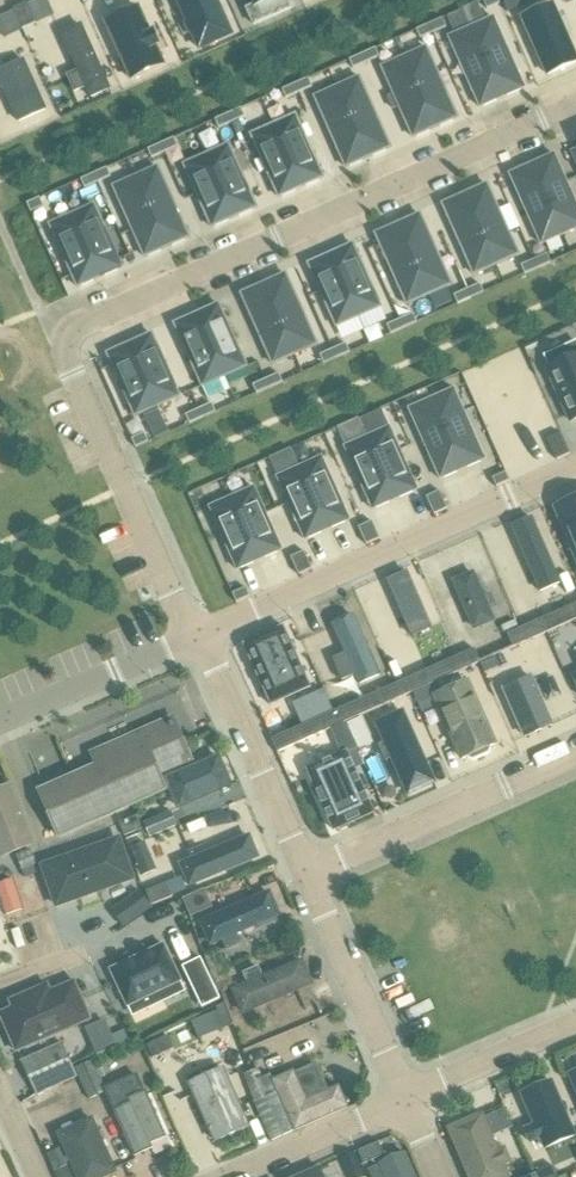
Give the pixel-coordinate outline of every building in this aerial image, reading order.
[(142,54),(172,41),(154,0),(118,0),(142,54)] [(212,47),(191,0),(176,0),(171,2),(194,55),(212,47)] [(229,38),(247,30),(234,0),(212,0),(229,38)] [(290,0),(268,0),(255,6),(247,9),(254,25),(293,8),(290,0)] [(501,3),(500,0),(484,0),(488,9),(501,3)] [(27,3),(14,9),(23,29),(37,23),(27,3)] [(575,62),(575,58),(553,4),(522,17),(547,74),(575,62)] [(472,26),(503,98),(525,88),(495,17),(472,26)] [(430,24),(434,33),(448,27),(444,18),(430,24)] [(123,28),(114,32),(109,20),(89,28),(115,88),(135,79),(119,44),(128,40),(123,28)] [(430,24),(417,30),(421,39),(434,33),(430,24)] [(481,108),(503,98),(472,26),(450,36),(481,108)] [(77,47),(72,34),(48,45),(75,107),(99,96),(84,61),(92,57),(86,43),(77,47)] [(363,54),(367,63),(380,57),(376,48),(363,54)] [(404,58),(436,128),(458,118),(426,48),(404,58)] [(354,69),(367,63),(363,54),(350,60),(354,69)] [(37,125),(69,110),(45,57),(13,72),(37,125)] [(413,138),(436,128),(404,58),(382,68),(413,138)] [(0,72),(0,134),(24,124),(1,71),(0,72)] [(296,84),(300,93),(313,87),(309,78),(296,84)] [(337,88),(368,158),(391,148),(359,78),(337,88)] [(287,99),(300,93),(296,84),(283,90),(287,99)] [(346,168),(368,158),(337,88),(315,98),(346,168)] [(229,114),(232,123),(245,117),(242,108),(229,114)] [(219,128),(232,123),(229,114),(215,120),(219,128)] [(274,125),(302,188),(324,178),(296,116),(274,125)] [(280,198),(302,188),(274,125),(252,135),(258,147),(280,198)] [(161,144),(165,153),(178,147),(175,138),(161,144)] [(152,158),(165,153),(161,144),(148,150),(152,158)] [(207,155),(235,218),(257,208),(229,146),(207,155)] [(566,235),(575,230),(575,199),(556,154),(534,164),(566,235)] [(213,228),(235,218),(207,155),(185,165),(213,228)] [(544,245),(566,235),(534,164),(512,174),(544,245)] [(94,174),(98,182),(111,177),(108,168),(94,174)] [(136,177),(167,248),(189,238),(158,168),(136,177)] [(85,188),(98,182),(94,174),(81,180),(85,188)] [(145,258),(167,248),(136,177),(114,187),(145,258)] [(465,195),(497,265),(519,256),(487,185),(465,195)] [(475,275),(497,265),(465,195),(443,205),(475,275)] [(27,204),(31,212),(44,207),(41,198),(27,204)] [(73,215),(100,278),(123,268),(95,205),(73,215)] [(78,287),(100,278),(73,215),(51,225),(78,287)] [(398,225),(430,295),(452,285),(420,215),(398,225)] [(408,305),(430,295),(398,225),(376,234),(408,305)] [(332,254),(359,317),(381,307),(354,245),(332,254)] [(337,327),(359,317),(332,254),(309,264),(337,327)] [(548,254),(535,260),(539,269),(552,262),(548,254)] [(535,260),(521,265),(525,274),(539,269),(535,260)] [(264,284),(296,355),(318,345),(286,275),(264,284)] [(274,365),(296,355),(264,284),(242,294),(274,365)] [(467,290),(471,298),(485,293),(481,284),(467,290)] [(458,304),(471,298),(467,290),(454,296),(458,304)] [(197,314),(225,377),(247,367),(219,304),(197,314)] [(203,387),(225,377),(197,314),(175,324),(203,387)] [(400,320),(404,328),(417,322),(414,314),(400,320)] [(391,334),(404,328),(400,320),(387,325),(391,334)] [(130,344),(158,407),(180,397),(152,334),(130,344)] [(136,416),(158,407),(130,344),(108,354),(136,416)] [(333,349),(337,358),(350,352),(346,344),(333,349)] [(324,364),(337,358),(333,349),(320,355),(324,364)] [(553,367),(575,418),(575,357),(553,367)] [(522,372),(483,389),(507,442),(527,433),(515,407),(513,408),(510,400),(530,391),(522,372)] [(266,379),(270,388),(283,382),(279,374),(266,379)] [(257,394),(270,388),(266,379),(253,385),(257,394)] [(432,399),(464,472),(488,461),(455,389),(432,399)] [(441,482),(464,472),(432,399),(426,402),(409,409),(441,482)] [(199,409),(203,418),(216,412),(212,403),(199,409)] [(190,424),(203,418),(199,409),(186,415),(190,424)] [(368,436),(397,501),(420,491),(391,426),(368,436)] [(145,433),(132,439),(136,448),(149,442),(145,433)] [(571,453),(561,433),(548,439),(557,460),(571,453)] [(374,511),(397,501),(368,436),(345,447),(374,511)] [(301,467),(329,532),(353,521),(324,457),(301,467)] [(306,542),(329,532),(301,467),(277,477),(306,542)] [(510,482),(506,473),(492,479),(496,488),(510,482)] [(231,497),(260,562),(283,551),(255,487),(231,497)] [(431,505),(443,500),(440,492),(427,497),(431,505)] [(258,563),(260,562),(231,497),(208,507),(237,572),(258,563)] [(575,563),(575,497),(553,507),(575,563)] [(443,500),(431,505),(434,513),(447,508),(443,500)] [(518,516),(546,580),(562,573),(534,509),(518,516)] [(363,535),(376,530),(372,522),(359,527),(363,535)] [(376,530),(363,535),(367,543),(379,538),(376,530)] [(295,566),(308,560),(304,552),(292,558),(295,566)] [(308,560),(295,566),(299,574),(311,568),(308,560)] [(483,592),(473,569),(454,577),(476,628),(495,620),(489,607),(495,604),(489,590),(483,592)] [(369,587),(399,652),(432,637),(402,572),(369,587)] [(245,583),(235,587),(241,601),(251,597),(245,583)] [(376,623),(370,625),(355,593),(338,601),(367,665),(384,657),(373,633),(379,630),(376,623)] [(549,633),(575,621),(575,605),(544,619),(543,619),(549,633)] [(510,634),(508,635),(514,648),(549,633),(543,619),(520,629),(510,634)] [(324,631),(343,674),(359,667),(340,624),(324,631)] [(284,627),(246,644),(272,703),(310,686),(284,627)] [(442,664),(448,677),(482,662),(476,649),(442,664)] [(483,665),(487,674),(501,668),(497,659),(483,665)] [(442,664),(408,679),(414,692),(448,677),(442,664)] [(408,679),(374,695),(380,708),(414,692),(408,679)] [(499,692),(523,744),(553,730),(529,679),(499,692)] [(458,768),(498,749),(466,682),(426,701),(458,768)] [(340,710),(346,723),(380,708),(374,695),(340,710)] [(340,710),(307,725),(312,738),(346,723),(340,710)] [(401,715),(373,728),(407,800),(435,787),(401,715)] [(98,766),(40,792),(60,838),(66,835),(136,804),(166,790),(161,778),(194,763),(174,717),(92,753),(98,766)] [(349,724),(360,750),(374,744),(363,718),(349,724)] [(307,725),(272,740),(277,751),(278,753),(312,738),(307,725)] [(348,753),(308,771),(334,831),(374,813),(348,753)] [(167,779),(180,808),(232,786),(219,757),(167,779)] [(0,857),(33,845),(11,786),(0,790),(0,857)] [(144,824),(150,838),(177,827),(171,813),(144,824)] [(141,831),(136,817),(120,823),(125,837),(141,831)] [(191,885),(259,858),(251,837),(206,855),(203,848),(192,852),(194,859),(182,864),(191,885)] [(44,866),(58,906),(134,879),(120,839),(44,866)] [(131,849),(143,876),(157,869),(146,842),(131,849)] [(18,857),(23,871),(37,865),(32,852),(18,857)] [(0,883),(0,896),(7,915),(25,909),(15,878),(0,883)] [(172,897),(167,883),(146,892),(150,902),(151,906),(172,897)] [(140,892),(113,911),(125,928),(151,909),(140,892)] [(228,950),(242,944),(237,933),(280,915),(271,894),(203,922),(212,944),(224,939),(228,950)] [(163,992),(166,1000),(184,992),(165,950),(112,974),(128,1008),(163,992)] [(219,951),(205,957),(217,985),(231,979),(219,951)] [(219,997),(201,959),(183,967),(201,1005),(219,997)] [(244,1013),(312,984),(303,962),(264,979),(259,968),(258,969),(245,974),(250,985),(235,992),(244,1013)] [(2,1017),(19,1053),(89,1022),(73,986),(2,1017)] [(174,1050),(168,1036),(147,1046),(153,1059),(174,1050)] [(35,1094),(78,1077),(64,1043),(21,1061),(35,1094)] [(76,1068),(89,1099),(107,1092),(94,1060),(76,1068)] [(547,1064),(510,1080),(542,1154),(575,1139),(575,1130),(547,1064)] [(295,1131),(270,1073),(262,1077),(259,1069),(245,1074),(244,1075),(262,1120),(264,1125),(271,1142),(272,1141),(295,1131)] [(222,1093),(212,1097),(208,1088),(187,1098),(211,1153),(232,1144),(218,1111),(228,1107),(222,1093)] [(482,1176),(490,1176),(520,1164),(488,1090),(451,1106),(482,1176)] [(359,1151),(365,1165),(385,1156),(379,1142),(359,1151)] [(350,1176),(363,1176),(364,1176),(361,1169),(355,1155),(354,1153),(342,1158),(350,1176)] [(406,1164),(376,1176),(412,1176),(406,1164)] [(56,1176),(74,1176),(69,1165),(54,1172),(56,1176)] [(534,1175),(535,1176),(558,1176),(553,1166),(534,1175)] [(320,1168),(299,1176),(324,1176),(320,1168)]
